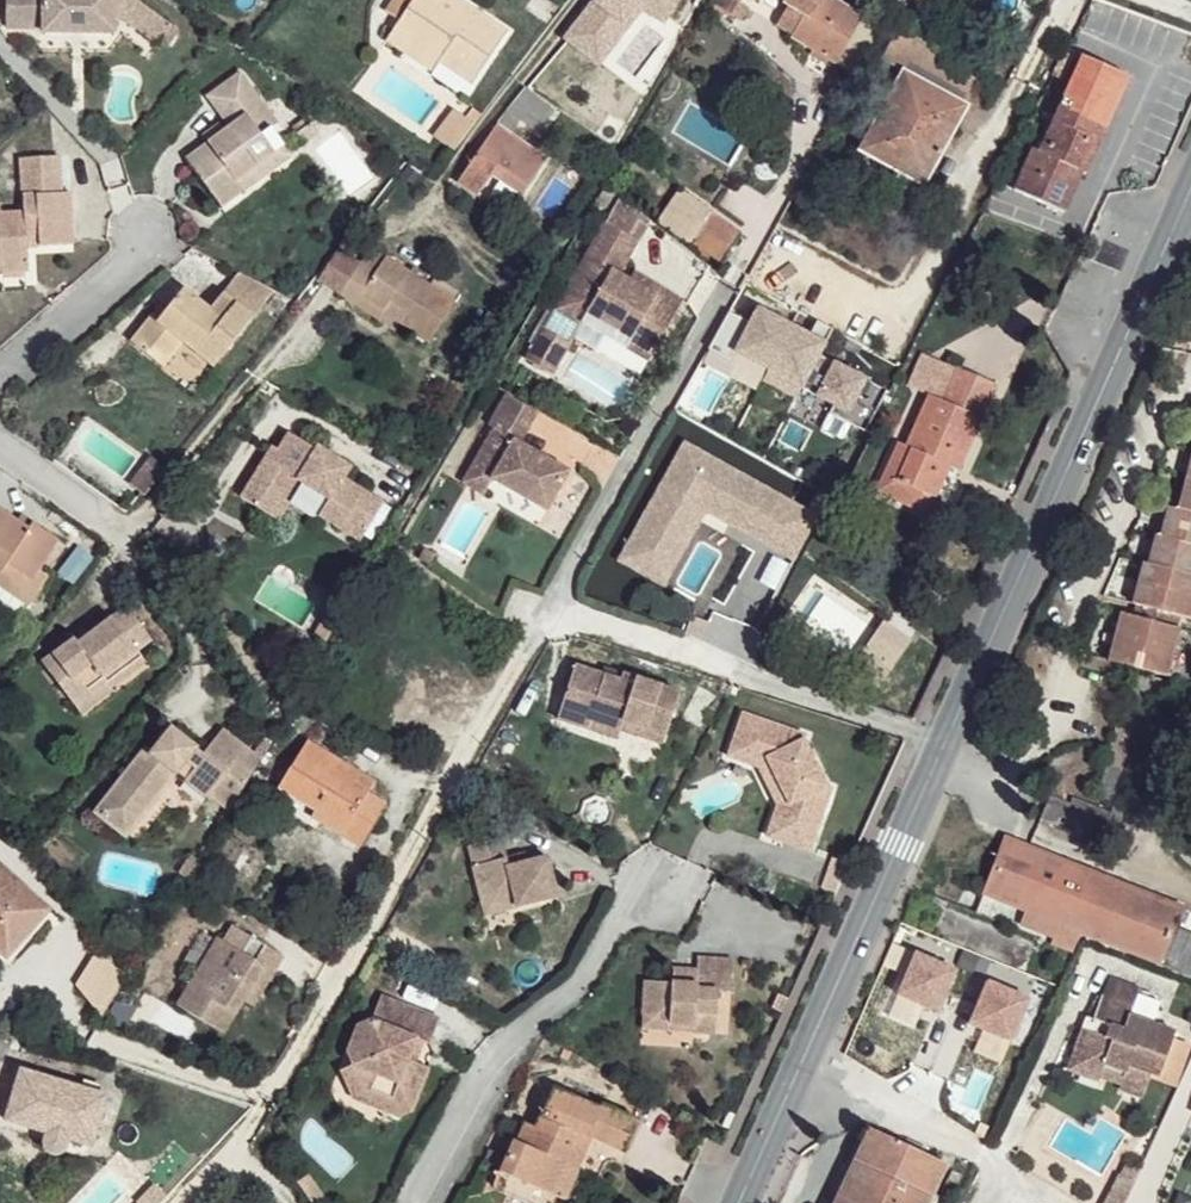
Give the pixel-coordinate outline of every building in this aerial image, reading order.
[(116,0),(10,0),(10,29),(45,28),(45,33),(117,32),(117,18),(116,0)] [(135,0),(116,0),(117,18),(157,47),(173,27),(135,0)] [(400,22),(415,0),(396,0),(387,15),(400,22)] [(439,61),(473,83),(508,31),(458,0),(451,9),(440,2),(441,0),(415,0),(400,22),(416,33),(410,42),(439,61)] [(458,0),(441,0),(440,2),(451,9),(458,0)] [(569,37),(598,59),(639,5),(659,21),(675,0),(597,0),(569,37)] [(749,10),(732,0),(717,0),(715,4),(743,22),(749,10)] [(863,17),(834,0),(785,0),(784,3),(790,5),(778,27),(837,63),(863,17)] [(432,72),(439,61),(410,42),(416,33),(400,22),(387,42),(432,72)] [(868,91),(888,102),(905,71),(967,105),(978,86),(896,40),(868,91)] [(905,71),(888,102),(861,150),(925,184),(967,105),(905,71)] [(221,206),(243,190),(235,179),(271,152),(257,134),(268,126),(274,122),(236,72),(204,96),(227,125),(220,131),(206,141),(184,158),(221,206)] [(524,90),(507,113),(518,120),(536,134),(554,111),(524,90)] [(462,120),(471,127),(481,114),(472,107),(462,120)] [(1080,133),(1087,119),(1061,108),(1040,153),(1033,150),(1013,190),(1066,213),(1083,175),(1075,171),(1089,138),(1080,133)] [(431,138),(451,154),(471,127),(462,120),(451,112),(431,138)] [(518,120),(507,113),(458,183),(477,196),(492,176),(522,196),(546,158),(510,133),(518,120)] [(301,141),(315,131),(304,117),(291,128),(301,141)] [(1104,127),(1087,119),(1080,133),(1089,138),(1075,171),(1083,175),(1104,127)] [(201,135),(206,141),(220,131),(215,124),(201,135)] [(235,179),(243,190),(290,154),(268,126),(257,134),(271,152),(235,179)] [(30,248),(29,235),(43,234),(42,248),(76,246),(76,194),(65,194),(65,158),(24,159),(24,214),(2,213),(2,203),(0,203),(0,267),(2,267),(2,273),(30,272),(30,248)] [(712,213),(689,247),(717,265),(738,232),(712,213)] [(607,223),(558,304),(586,321),(590,313),(655,352),(679,312),(631,283),(620,276),(640,243),(607,223)] [(29,235),(30,248),(42,248),(43,234),(29,235)] [(359,297),(382,313),(389,302),(404,312),(396,323),(426,344),(454,305),(386,257),(373,275),(345,256),(325,285),(354,305),(359,297)] [(636,274),(631,283),(679,312),(684,303),(636,274)] [(269,297),(236,277),(219,296),(250,320),(269,297)] [(201,381),(250,320),(219,296),(206,312),(179,291),(154,322),(145,334),(140,329),(118,357),(150,382),(172,357),(201,381)] [(376,321),(382,313),(359,297),(354,305),(376,321)] [(586,321),(558,304),(554,310),(582,327),(584,323),(586,321)] [(586,321),(584,323),(649,361),(655,352),(590,313),(586,321)] [(727,315),(707,352),(728,362),(733,354),(766,371),(761,382),(794,399),(800,388),(831,406),(827,413),(842,421),(846,413),(863,379),(816,354),(828,333),(815,325),(807,341),(756,313),(748,327),(727,315)] [(145,334),(154,322),(149,318),(140,329),(145,334)] [(571,346),(544,330),(531,352),(557,368),(571,346)] [(557,368),(531,352),(525,360),(552,376),(557,368)] [(930,396),(907,447),(912,448),(898,480),(907,484),(898,504),(926,516),(948,467),(958,471),(997,386),(957,368),(942,401),(930,396)] [(846,413),(842,421),(865,433),(886,391),(863,379),(846,413)] [(470,466),(491,478),(545,509),(568,470),(519,442),(537,412),(510,397),(470,466)] [(348,517),(367,530),(386,499),(345,475),(354,462),(321,442),(317,447),(292,432),(282,447),(276,444),(247,492),(272,508),(283,489),(286,491),(297,475),(330,495),(320,511),(343,526),(348,517)] [(912,448),(907,447),(899,442),(876,494),(898,504),(907,484),(898,480),(912,448)] [(790,504),(683,445),(626,548),(649,561),(682,501),(704,513),(766,547),(790,504)] [(150,459),(128,487),(143,498),(164,470),(150,459)] [(491,478),(470,466),(460,481),(482,494),(491,478)] [(1189,477),(1179,508),(1190,512),(1190,478),(1189,477)] [(283,489),(272,508),(282,514),(293,496),(286,491),(283,489)] [(663,588),(704,513),(682,501),(649,561),(626,548),(618,563),(663,588)] [(1179,508),(1169,504),(1160,534),(1190,543),(1190,512),(1179,508)] [(34,523),(27,533),(16,526),(0,514),(0,594),(23,611),(44,582),(36,575),(59,541),(34,523)] [(27,533),(34,523),(23,515),(16,526),(27,533)] [(362,539),(367,530),(348,517),(343,526),(362,539)] [(1160,534),(1157,533),(1148,563),(1190,576),(1190,543),(1160,534)] [(1148,563),(1142,562),(1130,602),(1187,619),(1190,608),(1190,576),(1148,563)] [(126,609),(91,637),(78,647),(75,643),(43,669),(71,707),(89,693),(93,698),(143,659),(136,651),(150,640),(126,609)] [(326,628),(337,635),(346,620),(335,613),(326,628)] [(1107,660),(1153,675),(1166,678),(1180,632),(1122,614),(1107,660)] [(78,647),(91,637),(88,633),(75,643),(78,647)] [(901,646),(876,637),(867,663),(892,672),(901,646)] [(624,682),(627,673),(607,666),(604,675),(624,682)] [(627,721),(669,735),(683,691),(627,673),(624,682),(604,675),(578,667),(561,722),(590,731),(592,723),(623,732),(627,721)] [(1153,705),(1145,702),(1136,734),(1143,737),(1153,705)] [(791,799),(781,802),(769,837),(811,852),(836,789),(829,787),(809,744),(812,737),(747,715),(731,755),(764,768),(773,761),(791,799)] [(665,745),(669,735),(627,721),(623,732),(665,745)] [(621,741),(623,732),(592,723),(590,731),(621,741)] [(1122,729),(1120,729),(1116,728),(1106,764),(1112,765),(1122,729)] [(227,817),(258,765),(216,739),(200,765),(163,743),(148,767),(142,779),(133,775),(97,836),(130,857),(172,789),(177,780),(186,786),(182,795),(205,808),(207,805),(227,817)] [(360,847),(387,803),(367,792),(375,781),(307,741),(279,787),(315,809),(311,817),(360,847)] [(764,768),(781,802),(791,799),(773,761),(764,768)] [(141,763),(133,775),(142,779),(148,767),(141,763)] [(172,789),(182,795),(186,786),(177,780),(172,789)] [(1074,807),(1050,797),(1041,820),(1058,826),(1063,813),(1107,831),(1110,821),(1088,812),(1074,807)] [(1076,800),(1074,807),(1088,812),(1091,805),(1076,800)] [(1112,813),(1091,805),(1088,812),(1110,821),(1112,813)] [(511,864),(509,854),(504,836),(471,843),(485,901),(518,893),(520,903),(559,893),(550,854),(531,859),(511,864)] [(1181,908),(1095,874),(1007,841),(984,895),(1025,912),(1057,923),(1050,940),(1074,949),(1079,933),(1084,935),(1160,964),(1172,932),(1181,908)] [(529,849),(509,854),(511,864),(531,859),(529,849)] [(21,925),(28,932),(48,909),(0,865),(0,949),(21,925)] [(488,911),(520,903),(518,893),(485,901),(488,911)] [(1057,923),(1025,912),(1019,928),(1050,940),(1057,923)] [(259,966),(267,972),(278,955),(230,925),(220,940),(214,937),(193,970),(173,1002),(219,1031),(239,998),(259,966)] [(193,970),(214,937),(204,930),(183,963),(193,970)] [(1172,932),(1160,964),(1190,977),(1190,940),(1172,932)] [(131,974),(104,941),(78,984),(104,1017),(131,974)] [(913,951),(896,996),(938,1011),(954,966),(913,951)] [(693,980),(668,979),(645,977),(642,1013),(668,1015),(668,1020),(695,1023),(694,1030),(714,1031),(718,989),(729,991),(732,959),(695,956),(694,967),(693,980)] [(668,965),(668,979),(693,980),(694,967),(668,965)] [(248,1003),(267,972),(259,966),(239,998),(248,1003)] [(970,1022),(1011,1038),(1028,996),(986,980),(970,1022)] [(431,1043),(442,1016),(383,993),(374,1017),(359,1021),(349,1049),(355,1061),(339,1068),(353,1095),(368,1087),(391,1095),(401,1114),(416,1106),(431,1067),(410,1057),(418,1037),(431,1043)] [(1104,997),(1095,1020),(1100,1021),(1096,1033),(1090,1031),(1078,1063),(1102,1072),(1123,1080),(1121,1087),(1143,1095),(1152,1075),(1160,1078),(1172,1043),(1176,1033),(1130,1016),(1135,1007),(1104,997)] [(640,1027),(694,1030),(695,1023),(668,1020),(668,1015),(642,1013),(640,1027)] [(1100,1021),(1095,1020),(1087,1018),(1068,1071),(1099,1082),(1102,1072),(1078,1063),(1090,1031),(1096,1033),(1100,1021)] [(10,1046),(0,1037),(0,1057),(10,1046)] [(1186,1048),(1172,1043),(1160,1078),(1174,1082),(1186,1048)] [(60,1151),(62,1150),(64,1148),(67,1143),(68,1137),(92,1144),(107,1095),(22,1068),(8,1119),(46,1131),(44,1139),(44,1144),(46,1148),(51,1150),(55,1152),(60,1151)] [(576,1170),(584,1151),(570,1146),(576,1133),(590,1138),(623,1151),(636,1121),(603,1107),(601,1109),(554,1088),(536,1128),(525,1123),(517,1142),(514,1140),(499,1172),(549,1193),(562,1164),(576,1170)] [(829,1202),(923,1202),(941,1165),(864,1129),(829,1202)] [(570,1146),(584,1151),(590,1138),(576,1133),(570,1146)] [(64,1148),(62,1150),(89,1158),(92,1144),(68,1137),(67,1143),(64,1148)] [(564,1199),(576,1170),(562,1164),(549,1193),(564,1199)] [(294,1186),(306,1202),(320,1202),(321,1202),(304,1179),(294,1186)]
